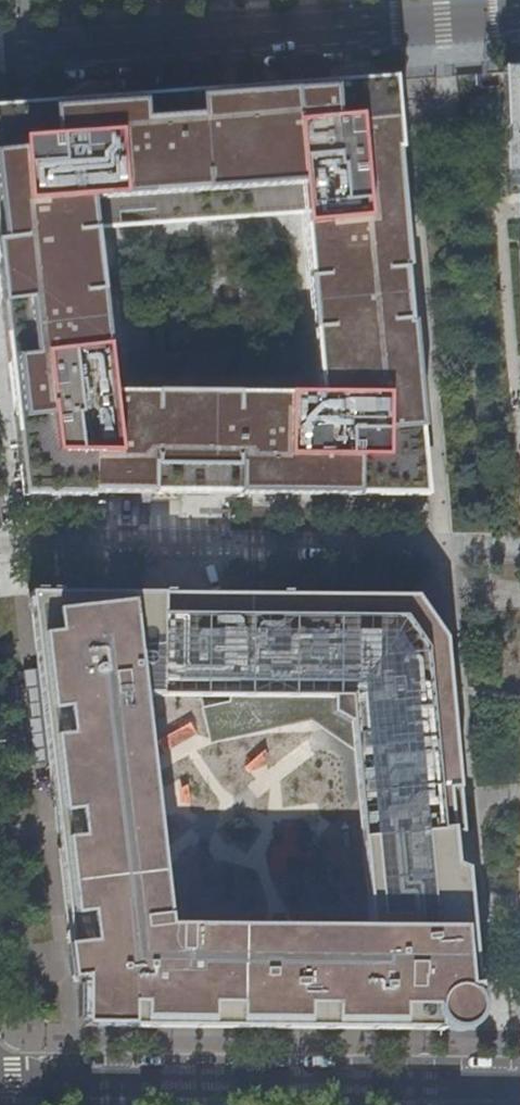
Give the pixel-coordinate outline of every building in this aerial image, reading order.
[(500,71),(507,168),(519,167),(519,70),(500,71)] [(106,100),(107,107),(56,111),(56,103),(0,107),(0,297),(1,308),(10,307),(10,308),(8,309),(5,311),(3,313),(2,316),(2,319),(3,322),(5,324),(8,326),(10,327),(12,327),(23,416),(14,417),(23,496),(96,497),(96,493),(311,495),(311,469),(388,469),(384,390),(416,386),(413,351),(398,353),(394,301),(408,300),(394,153),(397,152),(391,79),(368,81),(368,90),(367,90),(366,88),(365,85),(364,84),(362,82),(358,81),(355,82),(353,83),(351,84),(350,87),(349,88),(349,91),(318,93),(318,84),(106,100)] [(311,469),(311,495),(426,496),(416,386),(384,390),(388,469),(311,469)] [(54,742),(47,743),(49,756),(50,756),(51,771),(63,839),(57,839),(59,852),(60,852),(63,886),(66,886),(69,911),(64,912),(67,935),(70,931),(69,926),(73,923),(76,926),(74,929),(73,932),(75,938),(78,940),(81,941),(86,939),(94,948),(94,950),(86,967),(86,1029),(446,1030),(446,1022),(448,1020),(449,1021),(470,990),(468,989),(470,987),(469,979),(476,979),(465,864),(455,861),(453,841),(451,841),(450,830),(462,828),(445,634),(417,592),(231,589),(231,592),(212,592),(212,589),(205,589),(205,592),(168,591),(168,589),(161,589),(160,592),(144,591),(144,589),(128,589),(128,590),(118,590),(118,589),(32,588),(38,643),(44,643),(45,654),(38,656),(39,669),(46,668),(48,680),(42,680),(47,731),(53,730),(54,742)]
